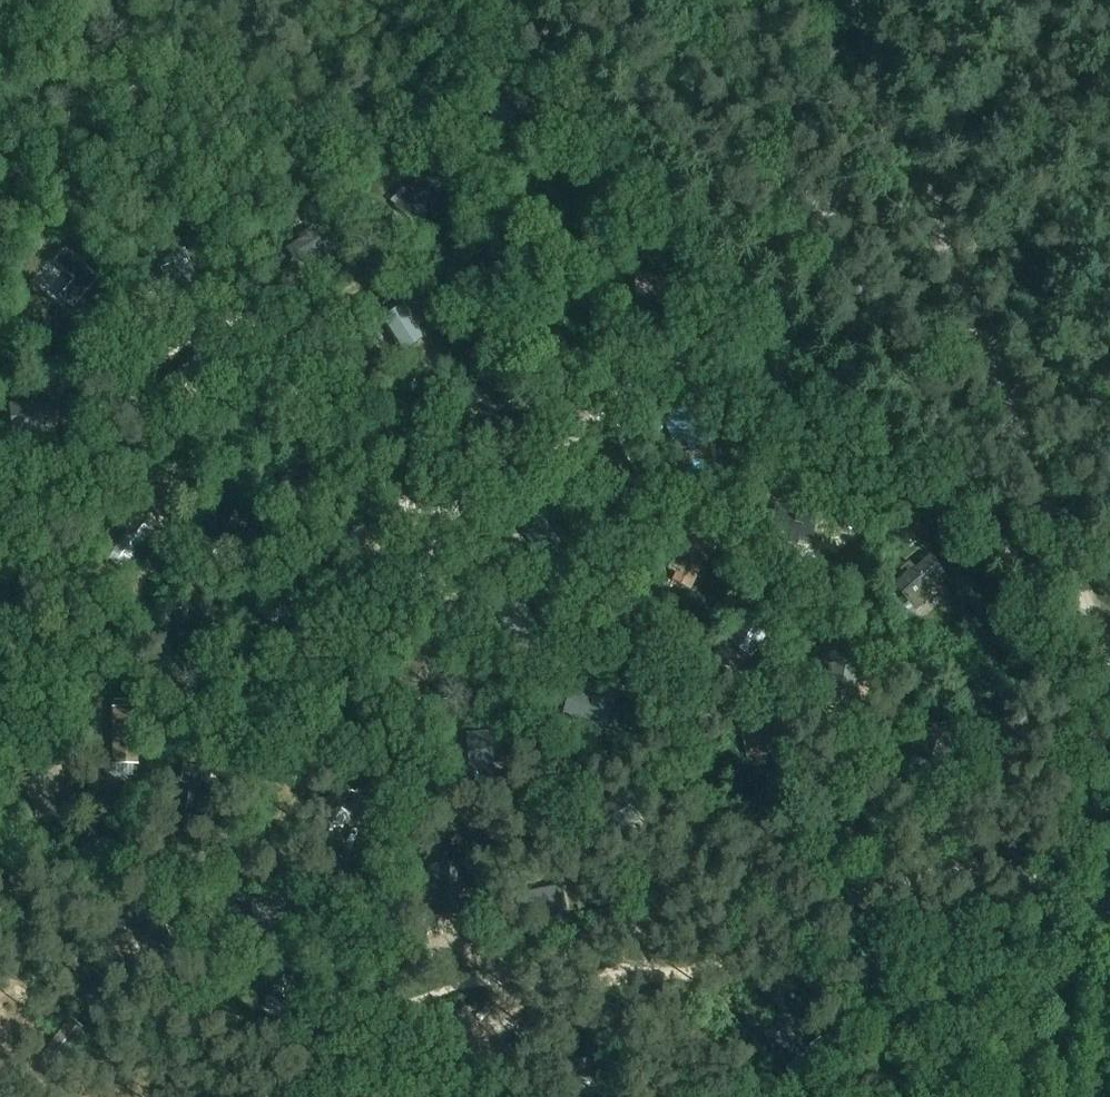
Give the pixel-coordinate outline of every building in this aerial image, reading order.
[(413,225),(445,190),(425,172),(394,208),(413,225)] [(341,251),(335,242),(324,224),(290,246),(301,263),(315,255),(320,263),(341,251)] [(98,279),(64,249),(52,263),(72,281),(57,298),(71,310),(98,279)] [(172,295),(199,285),(185,250),(172,254),(175,264),(161,269),(172,295)] [(676,303),(679,277),(635,272),(634,287),(627,286),(626,293),(633,294),(632,298),(676,303)] [(422,338),(396,297),(373,312),(400,353),(422,338)] [(154,378),(166,395),(181,384),(185,390),(203,378),(187,353),(169,365),(170,367),(154,378)] [(13,434),(58,429),(53,398),(10,404),(13,434)] [(692,404),(661,422),(683,460),(714,443),(692,404)] [(534,505),(512,524),(543,558),(564,539),(534,505)] [(772,533),(771,541),(775,542),(799,546),(805,507),(794,505),(792,515),(776,512),(772,533)] [(139,513),(124,532),(127,534),(107,561),(121,572),(151,533),(149,531),(154,525),(139,513)] [(688,592),(716,545),(688,529),(665,569),(674,575),(670,582),(688,592)] [(915,613),(930,600),(924,593),(944,574),(928,555),(891,586),(900,597),(892,603),(903,615),(911,608),(915,613)] [(828,701),(847,705),(851,682),(855,683),(856,675),(867,677),(872,653),(856,650),(854,661),(843,659),(845,648),(826,644),(822,663),(835,665),(828,701)] [(607,720),(614,702),(571,689),(563,714),(607,727),(607,720)] [(138,765),(136,708),(128,708),(128,702),(112,702),(112,709),(111,709),(112,766),(138,765)] [(926,719),(909,756),(944,772),(961,735),(926,719)] [(747,759),(783,752),(776,723),(741,730),(747,759)] [(469,768),(505,763),(502,731),(466,735),(469,768)] [(189,787),(184,817),(209,821),(215,783),(208,782),(210,770),(185,766),(183,774),(181,786),(189,787)] [(38,820),(58,817),(53,777),(27,781),(30,804),(35,803),(38,820)] [(338,782),(312,828),(327,836),(353,790),(338,782)] [(360,787),(353,800),(365,806),(372,794),(360,787)] [(605,842),(639,821),(622,793),(588,813),(605,842)] [(185,832),(197,834),(199,824),(187,821),(185,832)] [(425,866),(425,906),(435,906),(434,918),(463,918),(463,866),(425,866)] [(562,886),(527,893),(531,922),(568,914),(562,886)] [(309,976),(297,977),(267,977),(266,1001),(298,1001),(309,1001),(309,976)] [(88,1031),(71,1019),(47,1051),(49,1052),(43,1059),(56,1069),(61,1062),(63,1064),(88,1031)]
